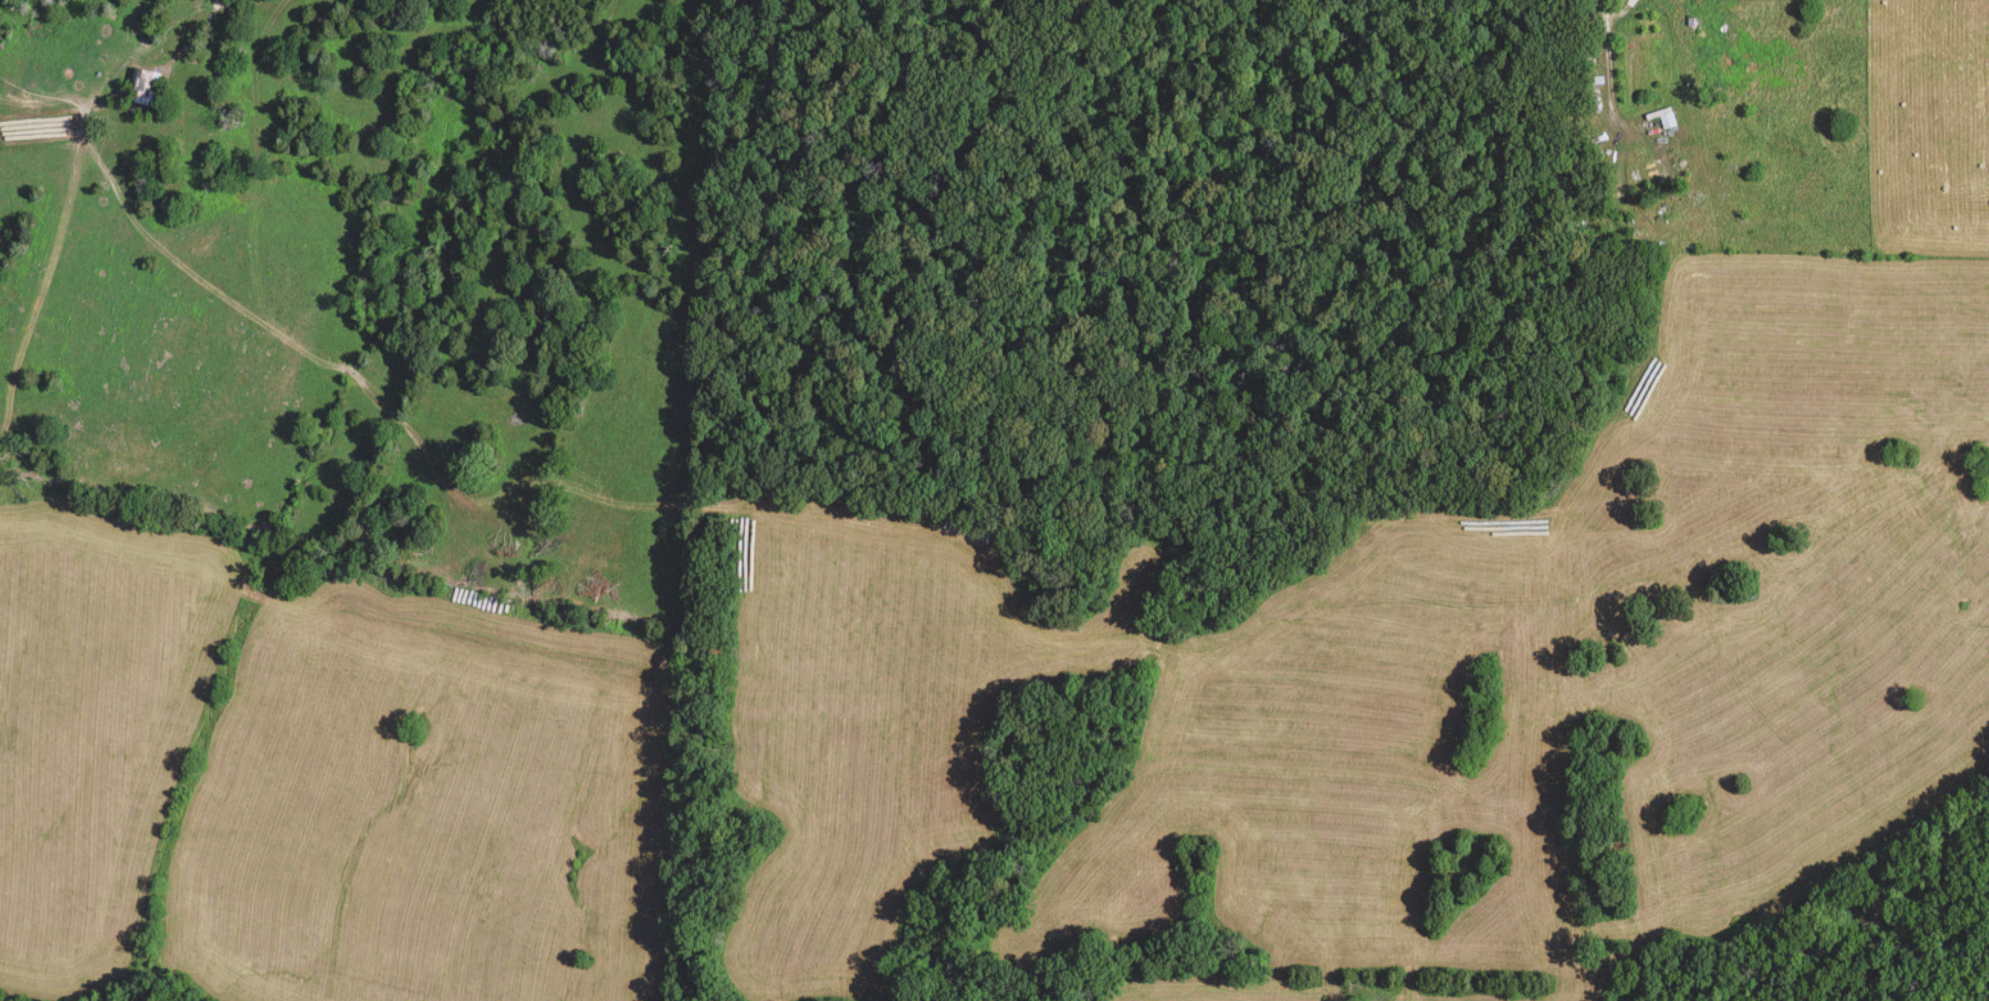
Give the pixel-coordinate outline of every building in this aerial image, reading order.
[(160,74),(145,70),(142,80),(133,77),(127,102),(152,108),(160,74)] [(1663,180),(1677,175),(1663,130),(1676,125),(1670,108),(1643,117),(1663,180)]
